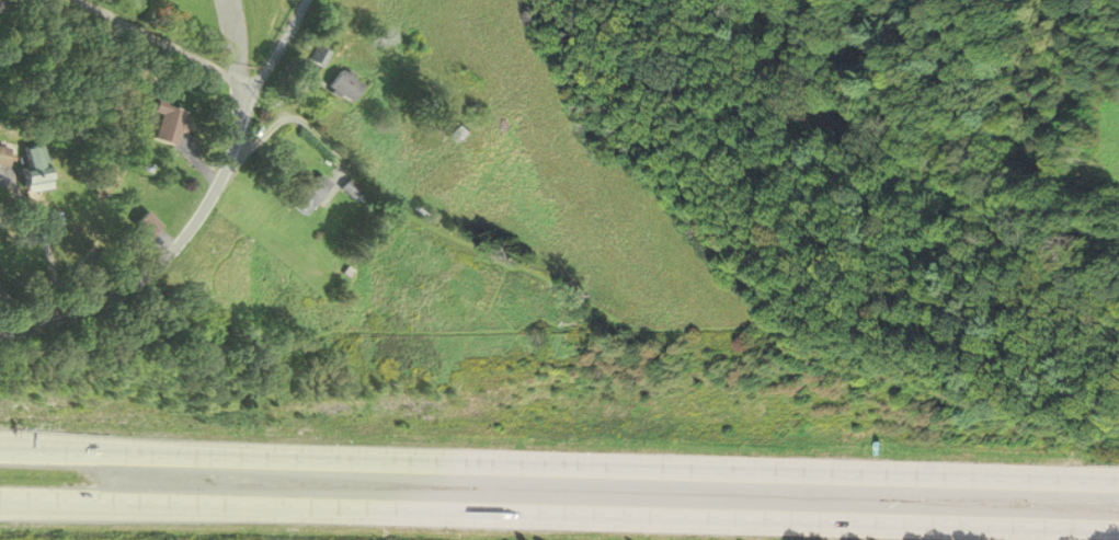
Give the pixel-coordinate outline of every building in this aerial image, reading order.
[(347,102),(362,83),(342,66),(326,86),(347,102)] [(145,112),(158,144),(187,132),(174,100),(145,112)] [(48,188),(44,144),(25,146),(27,170),(22,171),(24,190),(48,188)] [(301,215),(330,184),(318,173),(312,180),(300,168),(284,185),(297,197),(290,204),(301,215)]
